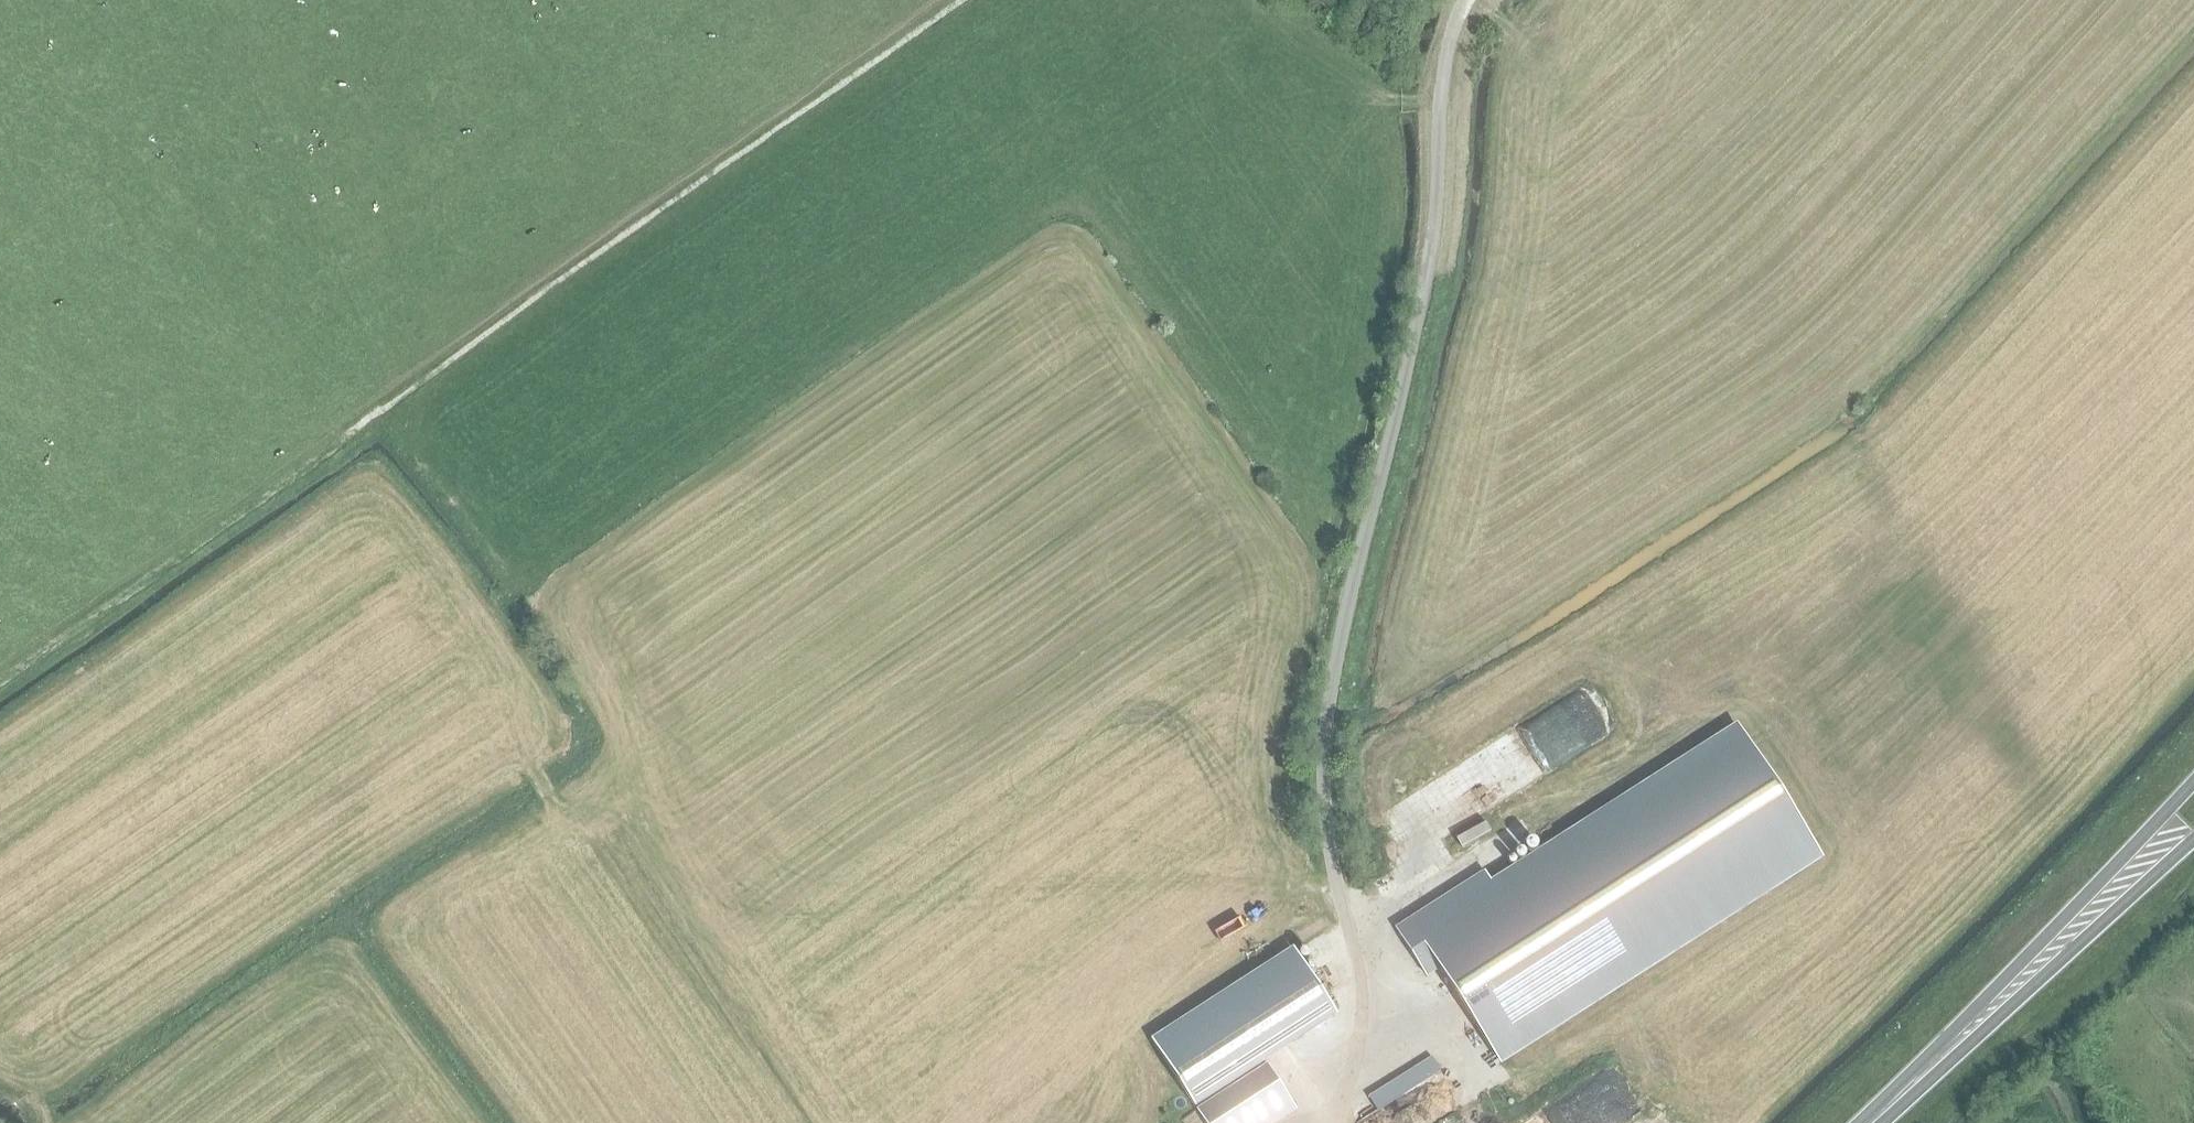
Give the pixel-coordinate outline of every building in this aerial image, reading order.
[(1440,967),(1499,1060),(1819,855),(1738,728),(1493,885),(1484,872),(1396,928),(1426,976),(1440,967)] [(1294,951),(1153,1042),(1194,1106),(1335,1015),(1294,951)] [(1431,1057),(1368,1097),(1377,1110),(1440,1070),(1431,1057)] [(1205,1122),(1274,1122),(1296,1109),(1267,1064),(1197,1110),(1205,1122)]
